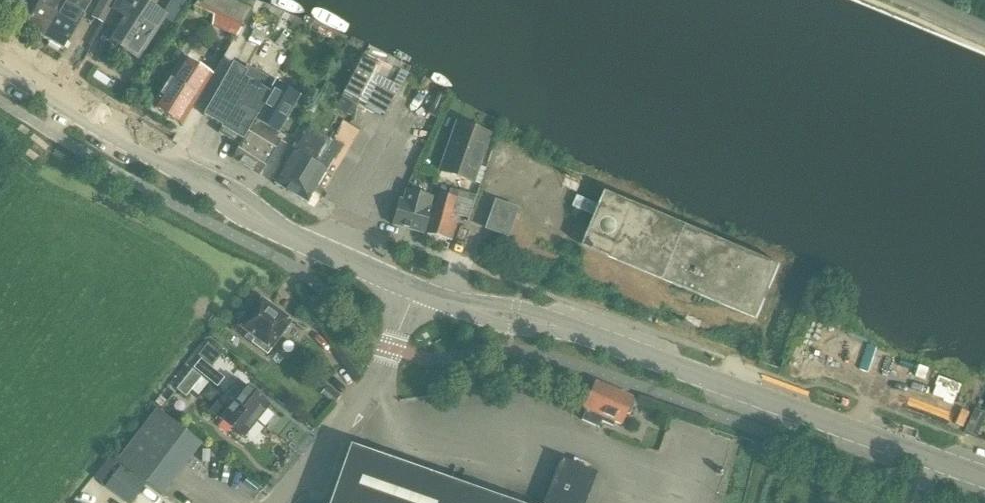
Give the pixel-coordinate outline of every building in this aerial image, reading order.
[(25,28),(43,38),(63,4),(60,2),(61,0),(40,0),(25,28)] [(43,38),(62,49),(82,14),(90,1),(89,0),(61,0),(60,2),(63,4),(43,38)] [(103,23),(115,0),(100,0),(91,17),(103,23)] [(109,42),(138,61),(167,16),(143,0),(117,0),(111,11),(124,19),(109,42)] [(171,1),(182,8),(187,0),(171,0),(171,1)] [(194,10),(213,18),(212,24),(221,29),(235,37),(241,28),(251,10),(255,2),(256,0),(242,0),(238,4),(228,0),(201,0),(194,10)] [(341,97),(356,105),(377,64),(362,56),(341,97)] [(152,106),(152,107),(181,125),(182,125),(181,124),(212,75),(184,57),(153,106),(152,106)] [(233,65),(203,116),(222,127),(218,133),(239,146),(254,120),(256,121),(278,134),(299,98),(247,67),(244,72),(233,65)] [(118,82),(113,91),(122,97),(128,88),(118,82)] [(394,96),(376,86),(366,104),(384,114),(394,96)] [(345,100),(341,108),(351,113),(355,105),(345,100)] [(233,159),(258,174),(279,140),(276,137),(278,134),(256,121),(233,159)] [(441,172),(471,182),(488,134),(458,124),(441,172)] [(341,145),(310,127),(294,153),(287,148),(278,162),(281,164),(272,180),(275,182),(275,184),(307,203),(314,192),(320,196),(324,190),(317,186),(341,145)] [(522,135),(518,145),(537,152),(541,142),(522,135)] [(518,145),(515,155),(534,161),(537,152),(518,145)] [(515,155),(512,164),(530,171),(534,161),(515,155)] [(512,164),(508,175),(527,181),(530,171),(512,164)] [(441,187),(439,194),(447,196),(449,189),(441,187)] [(438,194),(426,234),(426,235),(449,241),(450,241),(456,222),(451,221),(453,214),(468,219),(473,204),(476,196),(449,190),(447,197),(438,194)] [(392,225),(423,234),(430,208),(429,208),(431,198),(406,191),(403,201),(399,200),(392,225)] [(495,202),(486,229),(507,236),(517,210),(495,202)] [(549,214),(533,260),(556,268),(562,251),(574,255),(584,228),(572,224),(572,223),(549,214)] [(584,228),(574,255),(586,259),(580,276),(604,285),(620,240),(596,231),(596,233),(584,228)] [(620,240),(604,285),(627,293),(643,248),(620,240)] [(655,252),(639,297),(662,305),(678,260),(655,252)] [(678,260),(662,305),(686,314),(692,297),(704,301),(713,274),(701,270),(702,269),(678,260)] [(713,274),(704,301),(715,305),(709,322),(733,331),(749,285),(725,277),(725,279),(713,274)] [(749,285),(733,331),(757,339),(766,312),(769,313),(774,298),(771,297),(773,294),(749,285)] [(237,323),(236,325),(247,333),(244,338),(266,354),(290,322),(288,320),(289,318),(278,310),(276,311),(271,308),(270,304),(263,299),(259,299),(258,298),(248,311),(242,313),(237,320),(237,323)] [(208,344),(198,356),(210,366),(220,354),(208,344)] [(201,359),(193,368),(217,387),(225,378),(201,359)] [(192,372),(177,390),(185,397),(191,390),(198,396),(207,384),(192,372)] [(236,378),(229,387),(233,390),(238,394),(232,402),(256,421),(270,405),(240,381),(236,378)] [(581,421),(599,428),(601,422),(612,427),(614,423),(622,426),(627,415),(629,415),(635,402),(632,398),(595,382),(583,410),(585,411),(581,421)] [(208,386),(201,395),(210,402),(217,393),(208,386)] [(160,396),(155,403),(161,408),(166,401),(160,396)] [(256,421),(232,402),(226,409),(217,401),(209,412),(243,438),(256,421)] [(156,409),(116,462),(161,496),(201,443),(156,409)] [(349,445),(329,502),(516,502),(349,445)] [(595,473),(561,460),(544,502),(584,502),(595,473)] [(127,502),(131,502),(145,485),(120,466),(105,486),(127,502)]
